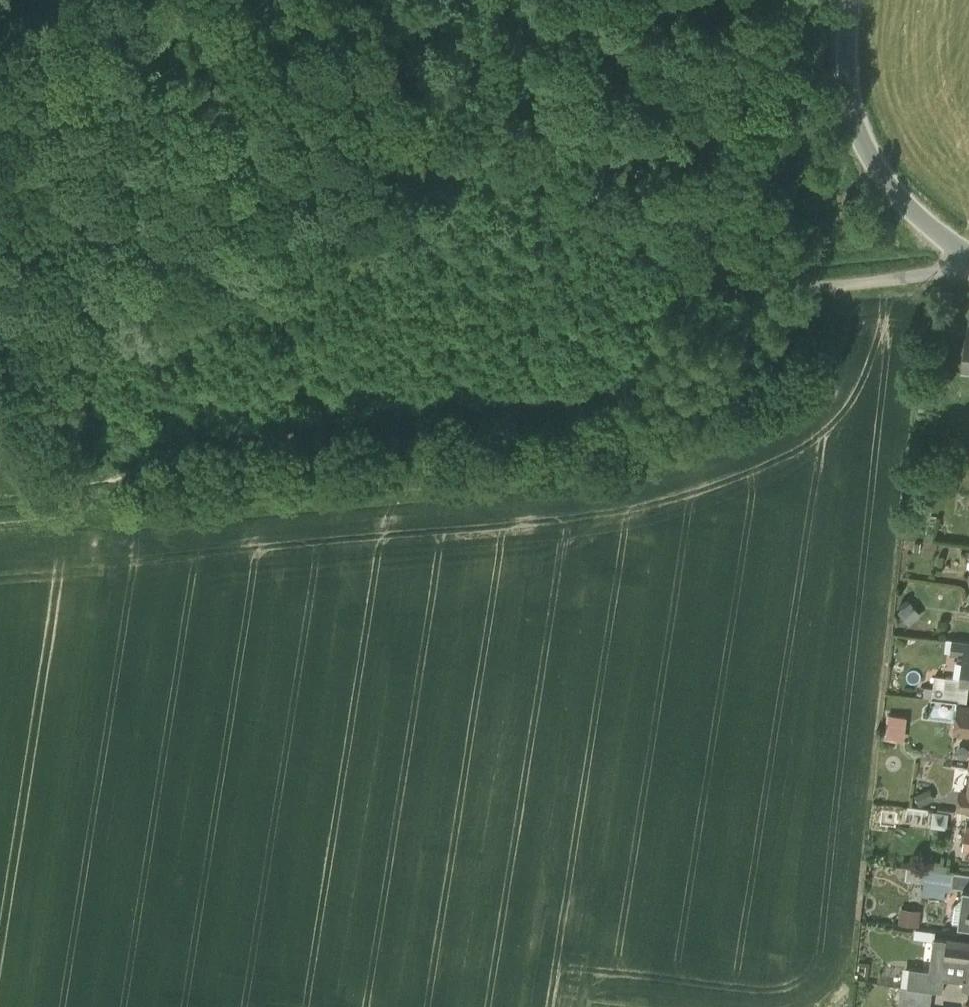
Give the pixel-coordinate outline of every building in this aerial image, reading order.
[(954,638),(953,651),(966,653),(964,674),(968,675),(968,640),(954,638)] [(935,674),(932,697),(967,701),(968,684),(968,679),(935,674)] [(960,704),(956,730),(968,732),(968,705),(960,704)] [(888,735),(910,736),(912,712),(890,710),(888,735)] [(961,791),(959,806),(968,808),(968,791),(961,791)] [(954,871),(927,868),(923,894),(944,897),(945,889),(951,889),(952,885),(954,871)] [(922,921),(924,907),(905,904),(904,919),(922,921)] [(933,937),(928,970),(942,971),(944,956),(968,959),(968,942),(933,937)] [(928,970),(910,967),(907,986),(932,989),(942,990),(945,972),(928,970)] [(901,985),(898,1006),(914,1006),(914,1004),(930,1006),(932,989),(907,986),(901,985)]
